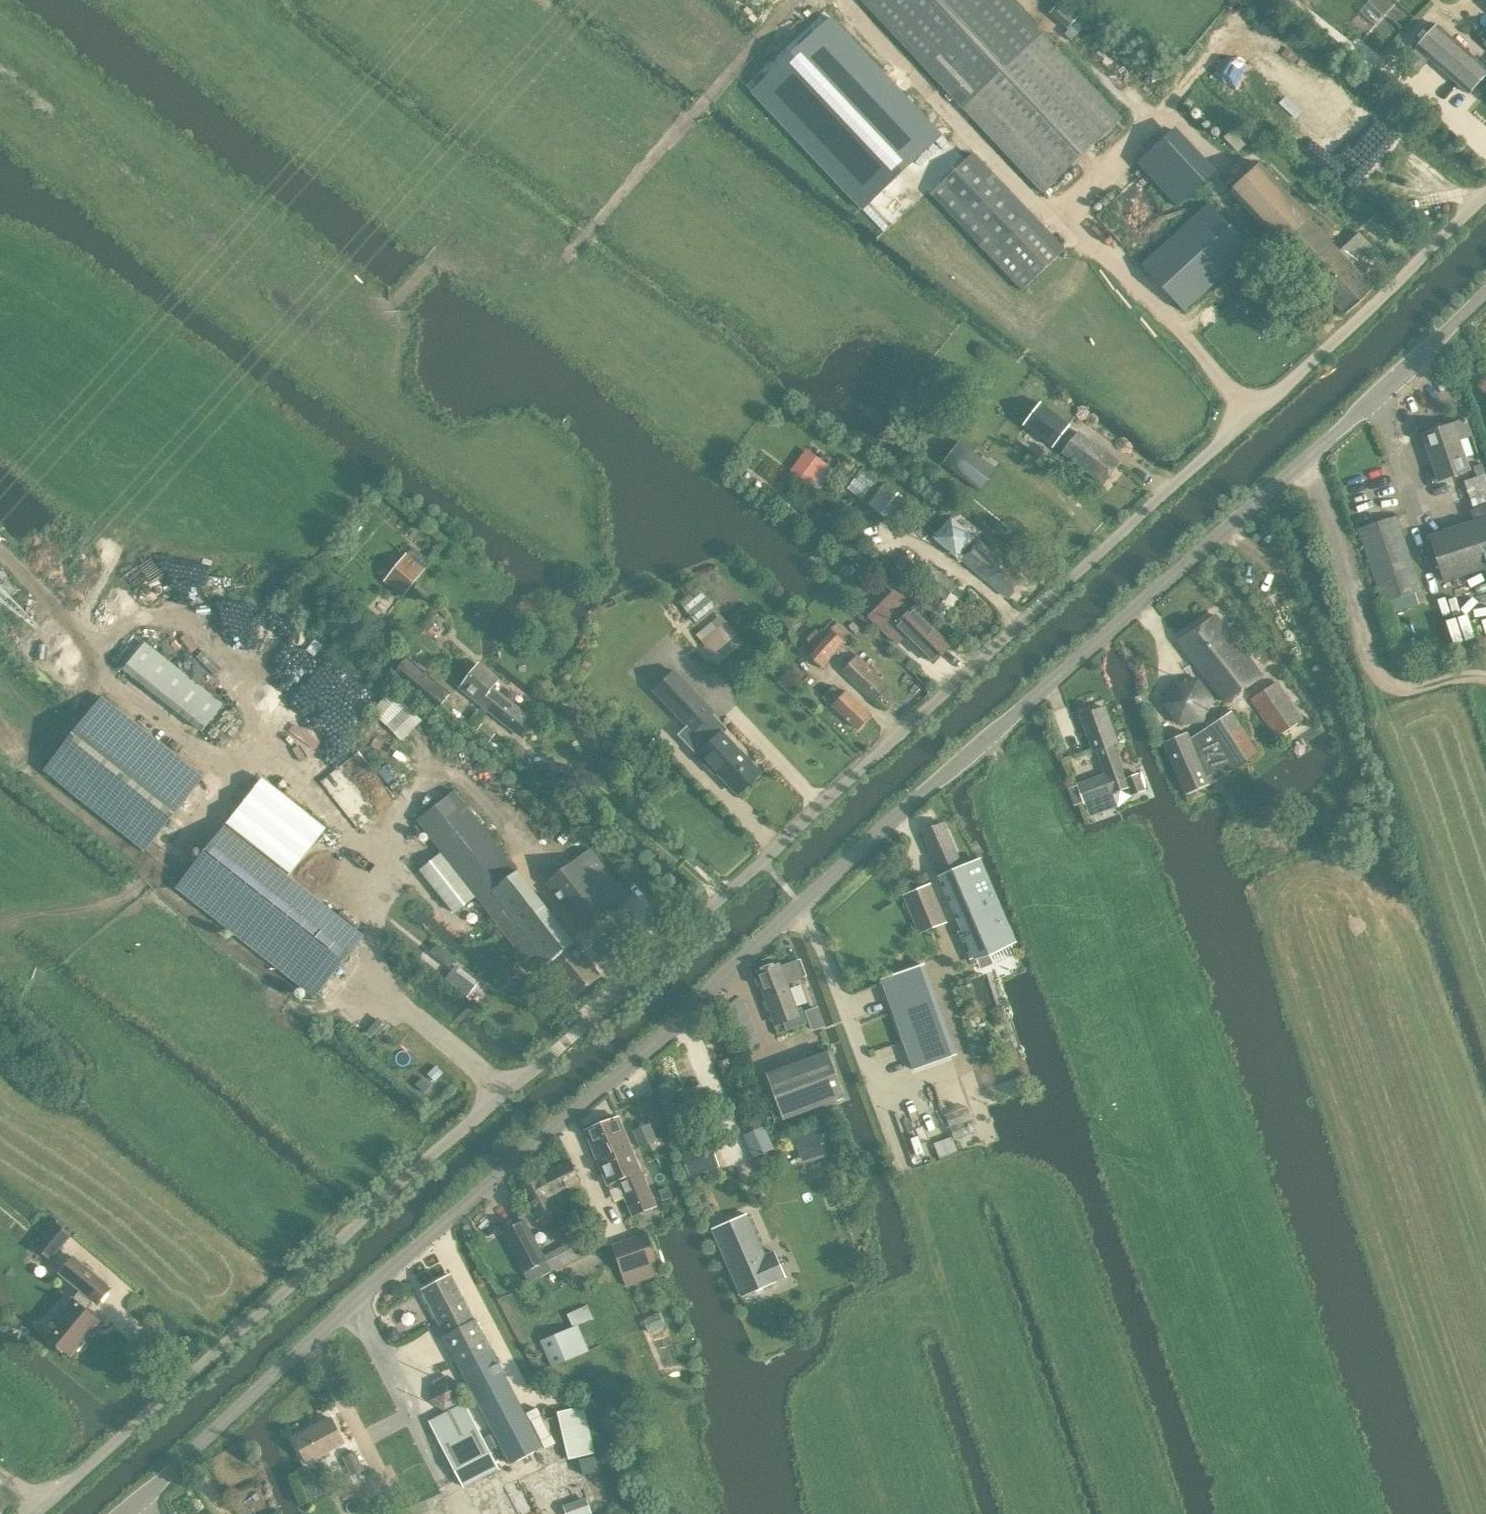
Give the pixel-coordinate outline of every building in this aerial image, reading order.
[(964,107),(1044,193),(1123,118),(1043,33),(1011,0),(863,0),(964,107)] [(1472,91),(1485,76),(1485,67),(1437,23),(1419,43),(1472,91)] [(868,219),(948,145),(835,24),(756,97),(868,219)] [(1362,49),(1372,59),(1379,51),(1369,41),(1362,49)] [(1182,181),(1193,171),(1199,165),(1171,134),(1153,149),(1182,181)] [(932,193),(1023,290),(1058,257),(967,160),(932,193)] [(1309,217),(1258,163),(1229,192),(1345,314),(1374,287),(1353,265),(1373,247),(1360,234),(1341,252),(1309,217)] [(1208,204),(1142,264),(1184,310),(1249,250),(1208,204)] [(1043,408),(1030,424),(1053,442),(1066,426),(1043,408)] [(1423,435),(1439,480),(1469,469),(1459,439),(1472,435),(1466,419),(1423,435)] [(1063,453),(1103,484),(1120,462),(1080,432),(1063,453)] [(944,462),(981,490),(996,470),(960,442),(944,462)] [(794,473),(809,483),(823,463),(808,453),(794,473)] [(1429,536),(1444,582),(1485,568),(1485,474),(1485,473),(1483,464),(1472,467),(1476,477),(1464,481),(1473,509),(1470,510),(1474,521),(1429,536)] [(885,482),(868,505),(895,525),(912,503),(885,482)] [(1384,602),(1390,601),(1393,613),(1418,604),(1415,592),(1422,590),(1397,516),(1359,528),(1384,602)] [(1007,597),(1023,579),(980,542),(976,546),(972,542),(975,539),(950,518),(934,536),(959,557),(964,552),(968,555),(964,560),(1007,597)] [(407,553),(385,581),(403,595),(425,568),(421,564),(426,558),(412,547),(407,553)] [(905,550),(894,564),(902,571),(909,563),(914,557),(913,556),(905,550)] [(957,586),(929,563),(918,576),(946,599),(957,586)] [(952,645),(944,637),(932,628),(901,598),(906,593),(891,579),(885,586),(892,592),(869,616),(897,643),(904,637),(933,664),(952,645)] [(703,595),(681,611),(713,651),(734,634),(703,595)] [(1211,684),(1206,688),(1198,676),(1172,681),(1161,705),(1177,726),(1204,723),(1213,701),(1216,706),(1223,700),(1225,703),(1262,676),(1216,615),(1180,642),(1211,684)] [(806,639),(813,646),(807,652),(820,667),(851,638),(837,623),(824,636),(816,629),(806,639)] [(123,670),(202,731),(225,702),(146,641),(123,670)] [(889,685),(858,656),(843,671),(875,701),(889,685)] [(443,704),(449,697),(406,660),(400,667),(443,704)] [(479,664),(460,689),(523,738),(536,721),(493,687),(499,680),(479,664)] [(654,692),(693,733),(713,714),(674,672),(654,692)] [(1251,698),(1278,737),(1303,720),(1276,681),(1251,698)] [(871,713),(846,690),(842,693),(834,686),(823,697),(857,728),(871,713)] [(391,690),(372,712),(388,726),(407,705),(391,690)] [(147,852),(205,779),(103,698),(45,771),(147,852)] [(1118,742),(1104,706),(1081,714),(1095,750),(1097,749),(1107,774),(1079,784),(1086,803),(1129,787),(1132,794),(1145,790),(1140,775),(1127,779),(1113,744),(1118,742)] [(1235,711),(1190,738),(1188,731),(1164,742),(1188,793),(1210,783),(1249,759),(1256,755),(1235,711)] [(719,721),(690,748),(696,755),(695,755),(707,768),(711,764),(738,793),(760,773),(722,733),(727,729),(719,721)] [(483,724),(477,732),(490,742),(496,733),(483,724)] [(537,972),(547,964),(574,998),(602,976),(454,790),(416,820),(442,854),(421,870),(455,913),(477,896),(537,972)] [(923,832),(959,916),(977,959),(1014,943),(978,860),(968,865),(965,858),(960,860),(944,823),(923,832)] [(178,887),(318,997),(365,938),(226,827),(178,887)] [(591,849),(547,883),(584,930),(628,896),(591,849)] [(909,893),(905,895),(921,933),(932,929),(946,923),(930,885),(926,886),(909,893)] [(437,944),(430,952),(449,968),(456,959),(437,944)] [(756,971),(776,1025),(784,1022),(787,1032),(808,1024),(802,1006),(798,1008),(780,962),(756,971)] [(457,963),(444,980),(466,998),(480,981),(457,963)] [(921,966),(882,979),(913,1071),(953,1058),(921,966)] [(783,1121),(808,1111),(847,1097),(830,1052),(792,1066),(767,1075),(783,1121)] [(619,1117),(585,1131),(611,1190),(620,1186),(633,1217),(658,1206),(619,1117)] [(654,1131),(637,1138),(640,1147),(658,1140),(654,1131)] [(953,1136),(933,1143),(939,1158),(958,1151),(953,1136)] [(689,1176),(720,1166),(712,1142),(681,1153),(689,1176)] [(539,1220),(541,1218),(544,1223),(553,1219),(550,1214),(557,1210),(550,1196),(569,1186),(574,1196),(586,1190),(571,1162),(522,1188),(539,1220)] [(748,1214),(713,1229),(742,1296),(777,1280),(785,1277),(773,1251),(765,1254),(748,1214)] [(526,1221),(504,1232),(530,1282),(600,1246),(592,1231),(544,1256),(526,1221)] [(36,1247),(51,1260),(72,1235),(57,1222),(36,1247)] [(626,1285),(660,1274),(647,1233),(613,1243),(626,1285)] [(78,1287),(78,1288),(81,1290),(73,1299),(70,1296),(42,1332),(72,1356),(100,1322),(85,1309),(93,1300),(99,1304),(112,1288),(74,1256),(61,1273),(78,1287)] [(452,1274),(422,1290),(447,1336),(445,1337),(495,1432),(483,1437),(490,1451),(502,1445),(511,1463),(543,1446),(491,1347),(492,1346),(478,1319),(476,1320),(452,1274)] [(573,1326),(540,1340),(545,1353),(551,1367),(590,1350),(579,1324),(590,1320),(594,1318),(588,1305),(568,1314),(573,1326)] [(431,1382),(429,1401),(444,1410),(461,1402),(462,1386),(448,1375),(431,1382)] [(429,1421),(465,1487),(499,1469),(464,1402),(429,1421)] [(558,1412),(569,1459),(595,1453),(584,1406),(558,1412)] [(295,1437),(308,1463),(346,1442),(332,1417),(295,1437)] [(355,1450),(344,1456),(353,1475),(365,1469),(355,1450)] [(596,1455),(579,1459),(582,1474),(599,1470),(596,1455)]
